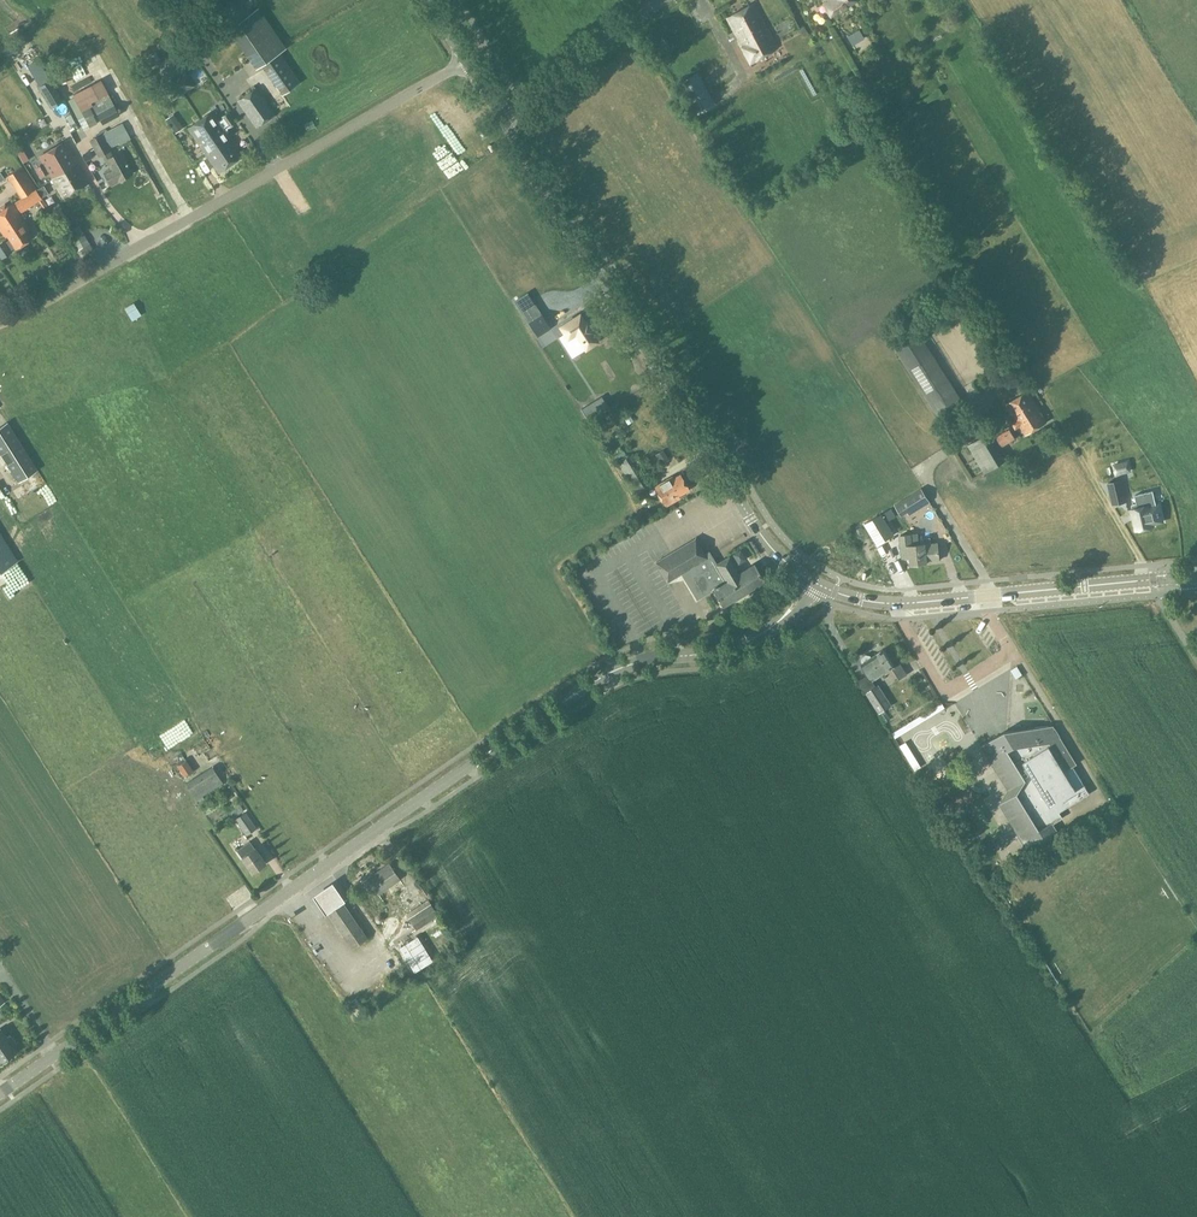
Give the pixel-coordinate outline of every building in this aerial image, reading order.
[(859,0),(829,0),(829,1),(823,4),(830,17),(859,0)] [(727,18),(739,40),(738,41),(750,64),(777,49),(766,26),(765,26),(754,4),(727,18)] [(281,52),(287,48),(259,8),(229,29),(256,69),(262,65),(283,95),(301,82),(281,52)] [(783,22),(775,26),(779,34),(787,30),(783,22)] [(859,30),(848,37),(853,46),(859,42),(862,46),(867,43),(859,30)] [(27,66),(40,87),(50,80),(46,74),(38,59),(27,66)] [(715,105),(698,72),(680,82),(697,114),(715,105)] [(172,102),(195,87),(186,73),(163,88),(172,102)] [(63,101),(50,80),(40,87),(53,107),(63,101)] [(89,107),(92,106),(91,103),(108,94),(101,80),(73,95),(75,97),(82,111),(89,107)] [(276,114),(257,87),(238,101),(256,128),(276,114)] [(271,97),(278,109),(285,106),(278,93),(271,97)] [(103,125),(120,116),(108,94),(91,103),(92,106),(103,125)] [(82,111),(75,97),(69,101),(84,130),(97,123),(89,107),(82,111)] [(444,101),(430,110),(444,133),(433,139),(447,161),(458,154),(457,153),(471,144),(444,101)] [(243,156),(226,130),(229,127),(230,128),(237,124),(230,112),(223,117),(224,119),(220,121),(214,111),(188,129),(219,173),(243,156)] [(175,113),(167,119),(176,133),(185,127),(175,113)] [(106,161),(111,169),(103,173),(111,186),(133,173),(121,152),(113,157),(110,151),(112,150),(111,148),(119,144),(120,145),(131,140),(122,123),(102,134),(102,135),(90,142),(99,157),(103,155),(106,161)] [(74,177),(82,172),(65,142),(40,156),(54,179),(66,171),(69,176),(74,177)] [(94,157),(90,150),(83,154),(83,157),(86,162),(94,157)] [(205,177),(211,174),(205,160),(198,163),(205,177)] [(22,199),(36,189),(22,167),(7,177),(21,198),(22,199)] [(66,171),(54,179),(65,198),(89,184),(82,172),(74,177),(69,176),(66,171)] [(39,188),(36,190),(40,195),(45,192),(43,188),(51,183),(47,178),(37,184),(39,188)] [(22,199),(21,198),(13,204),(14,204),(20,214),(39,202),(47,213),(50,211),(43,199),(42,199),(40,195),(36,190),(36,189),(22,199)] [(14,204),(0,213),(0,230),(6,239),(8,238),(16,232),(13,225),(23,219),(20,214),(14,204)] [(66,233),(73,228),(59,205),(52,209),(66,233)] [(27,224),(23,219),(13,225),(16,232),(8,238),(16,250),(33,239),(24,225),(27,224)] [(68,232),(77,249),(82,259),(88,256),(87,254),(92,251),(79,226),(68,232)] [(531,298),(528,293),(515,301),(520,308),(532,300),(531,298)] [(133,321),(142,315),(134,303),(126,309),(133,321)] [(538,338),(552,329),(541,313),(528,321),(538,338)] [(560,337),(559,337),(572,358),(573,357),(578,353),(597,341),(591,332),(592,331),(591,329),(590,330),(587,326),(588,325),(587,323),(586,324),(580,314),(561,326),(566,335),(561,339),(560,337)] [(965,405),(918,331),(894,346),(941,420),(965,405)] [(553,358),(564,380),(575,374),(563,353),(553,358)] [(1026,435),(1047,422),(1028,392),(1007,405),(1026,435)] [(0,427),(0,449),(19,480),(38,468),(9,421),(0,427)] [(1002,463),(985,435),(969,445),(985,473),(1002,463)] [(669,460),(664,450),(655,455),(661,465),(669,460)] [(629,457),(618,463),(641,500),(648,496),(644,491),(649,488),(629,457)] [(670,478),(654,488),(665,506),(680,498),(679,496),(690,490),(680,474),(671,480),(670,478)] [(1107,483),(1113,505),(1127,502),(1121,480),(1107,483)] [(47,484),(26,492),(34,511),(55,503),(47,484)] [(922,489),(895,506),(902,517),(908,513),(910,516),(931,503),(922,489)] [(1136,530),(1154,526),(1149,506),(1132,510),(1136,530)] [(882,514),(866,524),(878,544),(895,534),(882,514)] [(17,561),(0,533),(0,572),(17,561)] [(927,562),(925,544),(913,545),(912,535),(900,536),(902,559),(911,558),(912,564),(927,563),(927,562)] [(925,544),(927,562),(940,560),(938,544),(932,544),(931,538),(925,539),(925,544)] [(691,541),(728,604),(765,581),(754,563),(739,572),(737,569),(729,556),(716,564),(709,552),(705,554),(695,539),(691,541)] [(728,604),(691,541),(656,563),(668,582),(681,574),(697,600),(713,590),(723,608),(728,604)] [(739,563),(745,559),(740,551),(734,554),(739,563)] [(17,588),(18,595),(32,592),(30,585),(17,588)] [(894,667),(883,650),(863,664),(862,663),(862,664),(873,681),(894,667)] [(1015,663),(1005,669),(1018,691),(1028,685),(1015,663)] [(892,706),(879,685),(866,692),(879,713),(892,706)] [(940,701),(890,729),(896,738),(946,710),(940,701)] [(1073,767),(1078,764),(1054,726),(1029,729),(1030,731),(1007,734),(1001,736),(1000,735),(981,746),(1009,792),(1010,791),(1013,796),(999,804),(1027,850),(1058,831),(1053,823),(1063,817),(1060,812),(1090,794),(1073,767)] [(922,767),(914,755),(908,758),(916,771),(922,767)] [(194,772),(186,760),(177,766),(185,778),(194,772)] [(196,800),(223,783),(213,767),(186,784),(196,800)] [(232,819),(244,810),(235,799),(224,807),(232,819)] [(235,819),(247,836),(257,828),(246,812),(235,819)] [(252,873),(265,863),(255,849),(250,842),(237,851),(242,858),(252,873)] [(389,864),(368,879),(378,894),(400,880),(389,864)] [(314,896),(327,915),(328,914),(343,904),(346,901),(333,883),(314,896)] [(407,916),(417,930),(438,916),(428,900),(412,911),(413,912),(407,916)] [(367,938),(358,926),(343,904),(328,914),(343,936),(352,948),(367,938)] [(446,925),(429,926),(429,934),(442,933),(447,943),(454,940),(446,925)] [(347,998),(353,1015),(361,1012),(355,995),(347,998)] [(7,1038),(0,1028),(0,1029),(0,1063),(1,1063),(17,1052),(14,1048),(17,1045),(16,1043),(12,1037),(10,1036),(7,1038)]
